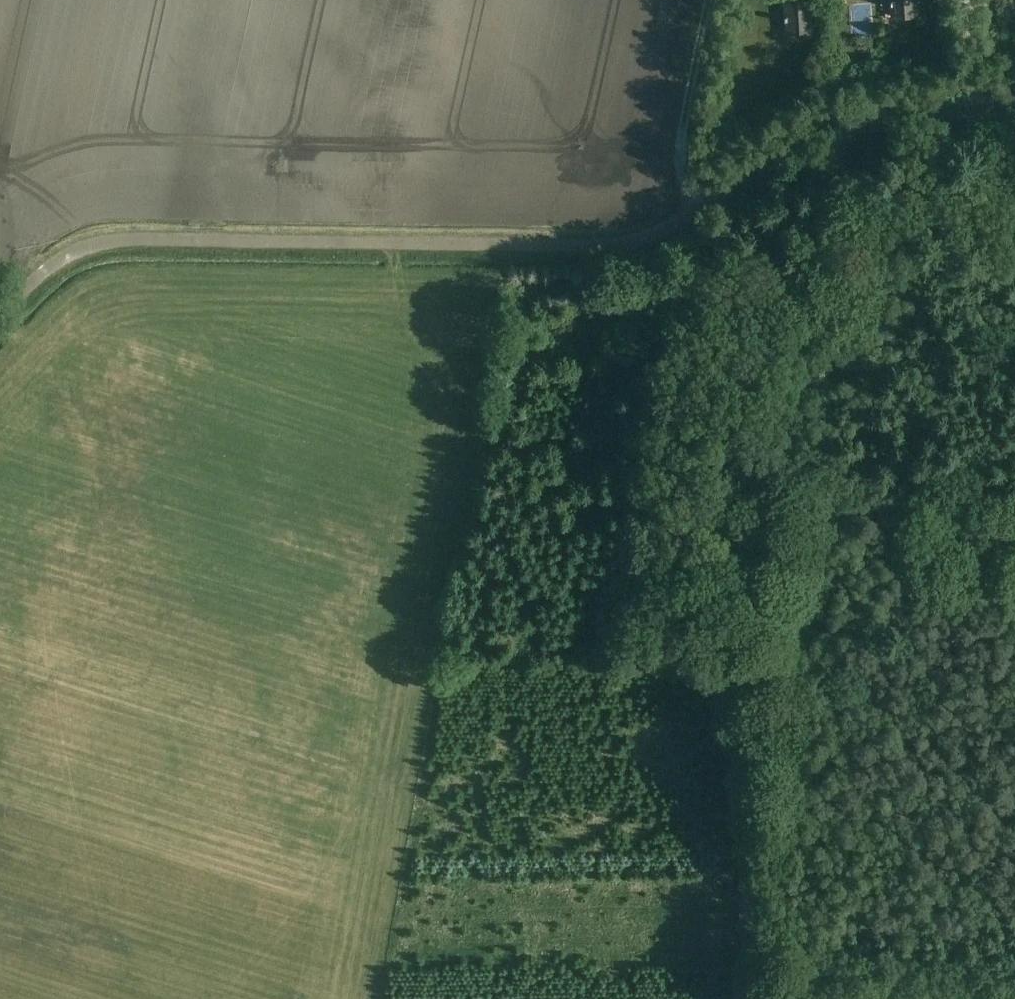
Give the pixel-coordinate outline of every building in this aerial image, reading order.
[(811,0),(785,0),(786,17),(789,17),(790,32),(803,31),(803,33),(814,32),(811,0)] [(918,0),(892,0),(892,1),(894,1),(895,16),(908,15),(908,17),(919,17),(918,0)] [(877,11),(863,9),(860,27),(873,30),(877,11)]
